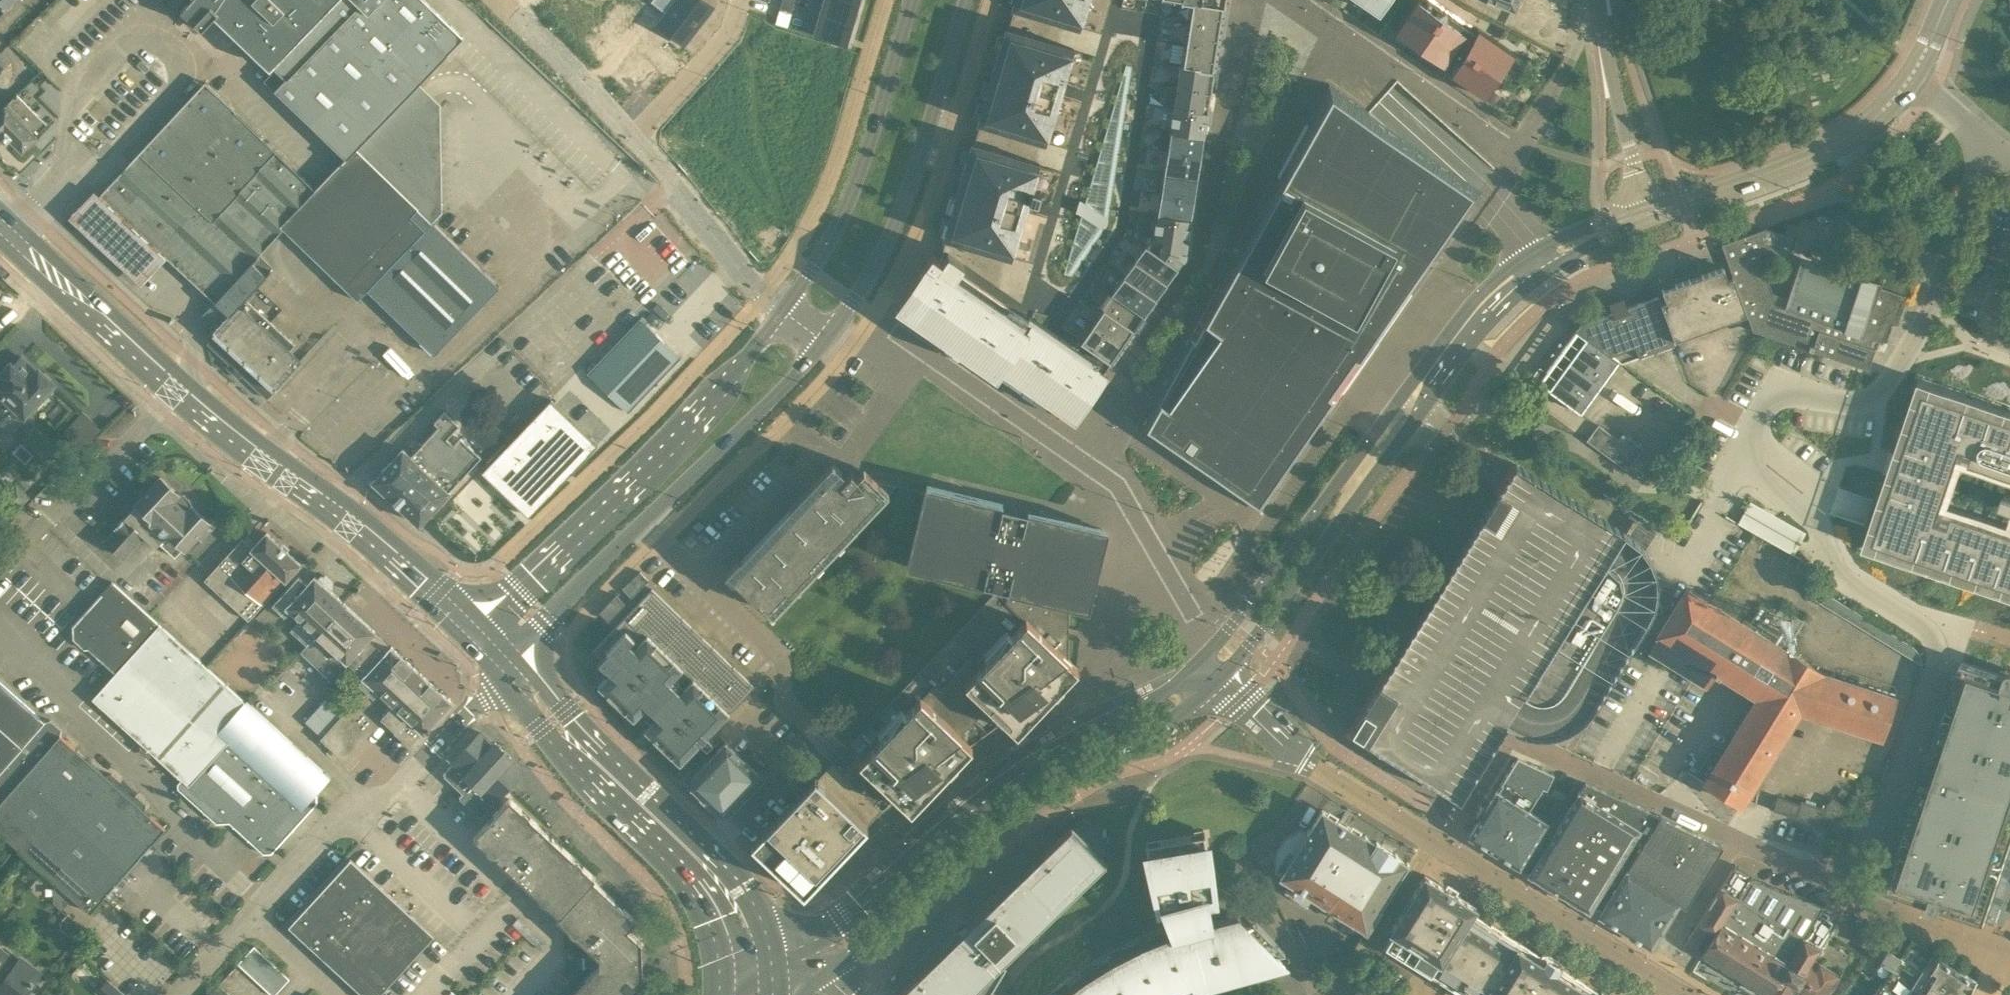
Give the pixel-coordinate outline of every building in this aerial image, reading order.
[(204,84),(100,195),(214,300),(199,316),(213,329),(207,336),(210,339),(208,342),(230,362),(226,366),(239,378),(241,375),(266,398),(300,361),(288,349),(294,344),(245,297),(272,269),(258,256),(284,230),(291,236),(322,266),(344,287),(343,288),(355,299),(356,299),(357,300),(367,289),(434,354),(499,286),(422,211),(439,193),(439,175),(440,175),(439,104),(432,111),(421,100),(411,91),(450,50),(463,37),(462,36),(425,0),(189,0),(180,9),(201,30),(217,14),(272,66),(271,67),(274,70),(263,81),(344,159),(315,189),(234,114),(235,113),(204,84)] [(666,13),(657,24),(684,44),(713,7),(704,0),(651,0),(650,1),(666,13)] [(820,13),(853,22),(859,1),(855,0),(823,0),(820,13)] [(895,304),(1058,416),(1059,415),(1068,422),(1072,416),(1075,418),(1107,373),(1104,371),(1184,254),(1222,16),(1233,17),(1327,82),(1365,115),(1368,112),(1369,111),(1398,79),(1356,42),(1296,0),(1008,0),(1007,2),(1012,3),(1011,6),(1014,7),(1008,27),(1005,27),(1003,36),(998,34),(994,48),(999,50),(989,82),(984,80),(980,94),(985,96),(982,105),(977,103),(973,117),(978,119),(977,122),(982,123),(976,143),(971,142),(968,151),(963,149),(959,163),(964,165),(955,197),(950,195),(946,209),(951,211),(948,220),(943,219),(939,232),(944,234),(943,237),(946,237),(939,258),(931,252),(895,304)] [(1362,3),(1379,15),(1389,0),(1364,0),(1362,3)] [(1513,55),(1514,53),(1477,28),(1476,30),(1475,32),(1428,0),(1425,5),(1418,0),(1416,0),(1394,31),(1396,32),(1441,63),(1443,64),(1447,59),(1455,64),(1451,71),(1450,73),(1484,97),(1485,95),(1513,55)] [(1456,2),(1452,0),(1437,0),(1451,9),(1456,2)] [(1492,1),(1492,0),(1514,9),(1518,0),(1488,0),(1492,1)] [(793,4),(781,1),(779,8),(791,12),(793,4)] [(853,22),(820,13),(813,34),(846,44),(853,22)] [(2,52),(0,54),(0,72),(11,60),(2,52)] [(1482,191),(1368,112),(1369,111),(1328,83),(1215,289),(1138,429),(1229,493),(1259,513),(1312,437),(1411,295),(1450,239),(1449,238),(1461,220),(1472,205),(1482,191)] [(0,110),(0,135),(1,134),(5,138),(9,135),(22,149),(37,134),(36,133),(46,123),(42,120),(44,119),(18,93),(0,110)] [(171,261),(100,195),(77,219),(148,287),(171,261)] [(1732,276),(1746,313),(1753,331),(1793,345),(1867,369),(1874,349),(1869,347),(1871,339),(1882,343),(1889,321),(1895,322),(1904,295),(1879,286),(1880,282),(1859,275),(1858,278),(1800,259),(1786,298),(1772,293),(1758,255),(1768,251),(1785,257),(1792,237),(1764,228),(1720,244),(1732,276)] [(1665,300),(1659,302),(1673,341),(1746,313),(1732,276),(1726,278),(1722,267),(1674,284),(1677,293),(1665,288),(1664,288),(1661,289),(1665,300)] [(1623,296),(1608,302),(1612,312),(1593,319),(1595,323),(1576,330),(1618,360),(1621,363),(1674,343),(1673,341),(1659,302),(1657,296),(1626,307),(1623,296)] [(639,318),(587,373),(627,412),(680,357),(639,318)] [(1561,350),(1538,382),(1560,398),(1580,412),(1588,401),(1597,408),(1612,387),(1603,381),(1618,360),(1576,330),(1561,350)] [(22,417),(53,384),(50,381),(36,367),(34,369),(20,355),(0,375),(0,390),(6,396),(3,398),(22,417)] [(1876,541),(2009,586),(2009,421),(1926,392),(1905,455),(1901,467),(1897,479),(1876,541)] [(549,401),(484,468),(482,471),(482,472),(493,481),(497,477),(532,511),(596,445),(549,401)] [(410,456),(402,448),(372,481),(419,524),(481,456),(460,438),(454,445),(446,438),(458,425),(443,412),(434,422),(438,426),(421,444),(419,442),(412,450),(414,452),(410,456)] [(490,453),(506,434),(486,417),(470,436),(490,453)] [(1596,424),(1585,440),(1606,455),(1627,470),(1643,449),(1621,432),(1617,439),(1596,424)] [(846,475),(832,462),(827,468),(740,561),(738,559),(726,571),(772,614),(896,485),(875,480),(863,469),(857,476),(850,470),(846,475)] [(1498,490),(1490,503),(1349,730),(1437,785),(1459,799),(1506,724),(1518,731),(1533,735),(1549,734),(1560,732),(1570,727),(1579,721),(1586,714),(1596,700),(1640,630),(1650,614),(1654,604),(1654,603),(1656,582),(1656,578),(1654,568),(1650,558),(1644,549),(1633,538),(1628,534),(1618,528),(1590,511),(1588,509),(1515,463),(1506,477),(1498,490)] [(176,491),(160,476),(136,502),(138,504),(106,539),(126,558),(147,535),(151,539),(185,495),(183,493),(181,492),(178,491),(176,491)] [(1002,503),(926,485),(925,491),(907,566),(982,585),(998,589),(1012,592),(1068,605),(1083,608),(1096,552),(1102,528),(1078,523),(1061,519),(1002,505),(1002,503)] [(26,499),(15,488),(0,503),(0,525),(26,499)] [(187,496),(185,495),(151,539),(158,545),(161,541),(177,555),(183,549),(185,547),(208,521),(193,507),(192,505),(191,503),(191,501),(190,500),(188,498),(187,496)] [(1750,501),(1745,509),(1741,517),(1737,523),(1751,531),(1753,532),(1793,554),(1797,547),(1801,540),(1805,532),(1777,517),(1763,509),(1750,501)] [(300,563),(266,532),(258,541),(247,532),(204,580),(248,620),(263,605),(260,602),(283,577),(285,579),(300,563)] [(648,580),(640,571),(622,588),(630,597),(648,580)] [(289,629),(306,645),(344,602),(343,601),(343,602),(329,589),(332,587),(332,582),(325,575),(320,576),(317,578),(316,578),(316,577),(314,575),(313,577),(313,578),(307,584),(298,576),(272,604),(285,616),(290,610),(299,618),(289,629)] [(92,699),(180,779),(176,783),(177,788),(215,823),(228,823),(262,854),(271,853),(317,803),(317,794),(308,786),(322,770),(305,755),(247,702),(206,666),(149,615),(111,581),(110,583),(95,600),(80,618),(72,626),(73,638),(84,648),(88,648),(115,673),(92,699)] [(1912,646),(1806,581),(1800,591),(1921,665),(1920,656),(1912,646)] [(652,738),(680,764),(729,712),(722,705),(727,700),(734,707),(754,686),(651,589),(612,629),(592,651),(600,659),(598,661),(602,665),(610,672),(597,685),(633,720),(634,721),(636,718),(647,728),(644,730),(652,738)] [(1004,720),(1016,732),(1078,668),(1067,659),(1068,605),(1012,592),(998,589),(848,746),(840,755),(832,762),(754,844),(803,891),(834,859),(839,863),(856,845),(861,849),(886,823),(877,815),(897,798),(911,811),(972,746),(970,745),(1004,720)] [(1716,794),(1715,796),(1723,801),(1724,799),(1725,799),(1727,797),(1740,805),(1744,799),(1799,710),(1881,738),(1894,697),(1822,673),(1823,672),(1712,605),(1710,603),(1693,593),(1685,589),(1657,635),(1658,635),(1649,650),(1675,666),(1693,677),(1705,684),(1713,672),(1717,674),(1718,672),(1741,686),(1757,696),(1704,781),(1704,783),(1717,791),(1715,794),(1716,794)] [(608,620),(624,603),(615,595),(599,612),(608,620)] [(345,603),(344,602),(306,645),(300,651),(330,679),(347,660),(363,675),(357,681),(366,689),(361,693),(340,716),(322,736),(321,738),(345,760),(355,749),(366,737),(379,724),(383,719),(381,717),(421,673),(391,645),(389,647),(372,632),(374,630),(372,628),(345,604),(345,603)] [(1962,661),(1886,889),(1929,903),(1926,910),(1931,912),(1933,912),(1936,912),(1938,912),(1940,910),(1941,908),(1985,922),(2009,847),(2009,677),(1962,661)] [(422,731),(451,700),(421,673),(381,717),(383,719),(395,730),(394,732),(409,746),(422,731)] [(0,802),(0,833),(73,898),(90,913),(104,896),(151,844),(165,828),(145,810),(146,804),(135,794),(129,796),(121,789),(122,782),(113,774),(106,776),(82,754),(60,735),(61,729),(51,719),(44,721),(0,682),(0,797),(2,799),(0,802)] [(340,716),(326,702),(307,722),(322,736),(340,716)] [(460,796),(480,814),(522,769),(509,758),(510,756),(494,741),(493,743),(481,731),(453,761),(455,762),(444,773),(464,792),(460,796)] [(762,777),(725,741),(713,755),(692,776),(690,776),(690,786),(692,786),(719,812),(719,814),(728,814),(728,812),(762,777)] [(1475,814),(1480,817),(1469,835),(1519,866),(1546,822),(1528,811),(1542,788),(1546,790),(1553,775),(1517,757),(1497,791),(1496,791),(1486,808),(1481,805),(1475,814)] [(1529,871),(1528,873),(1530,874),(1530,873),(1540,879),(1540,880),(1541,880),(1547,883),(1546,884),(1548,884),(1557,890),(1559,891),(1569,897),(1570,898),(1570,897),(1576,901),(1575,901),(1577,902),(1586,907),(1586,908),(1588,909),(1589,907),(1593,901),(1634,834),(1645,841),(1660,816),(1648,811),(1649,810),(1585,782),(1579,792),(1578,791),(1566,811),(1555,831),(1544,848),(1533,865),(1530,871),(1529,871)] [(1813,802),(1803,798),(1802,801),(1799,799),(1797,803),(1775,795),(1770,809),(1829,830),(1832,825),(1834,826),(1839,818),(1837,816),(1844,806),(1829,798),(1822,807),(1812,804),(1813,802)] [(629,991),(643,976),(642,975),(643,973),(643,965),(646,961),(645,959),(645,957),(642,954),(642,945),(640,944),(641,943),(627,929),(635,919),(593,880),(595,877),(562,848),(552,838),(541,828),(509,798),(473,837),(515,877),(519,880),(545,904),(558,916),(556,918),(562,923),(567,929),(597,956),(599,958),(599,961),(599,964),(598,966),(571,994),(634,994),(629,991)] [(1363,835),(1363,836),(1361,834),(1360,834),(1347,826),(1339,820),(1338,820),(1323,811),(1324,811),(1321,809),(1321,810),(1321,811),(1309,830),(1308,829),(1307,831),(1301,828),(1283,838),(1275,850),(1273,870),(1280,875),(1279,876),(1281,877),(1282,877),(1297,886),(1293,892),(1284,886),(1281,892),(1297,902),(1300,896),(1305,899),(1309,894),(1321,901),(1321,902),(1323,903),(1333,909),(1332,911),(1334,912),(1334,911),(1336,912),(1336,911),(1352,921),(1351,923),(1353,924),(1354,922),(1364,928),(1364,929),(1366,930),(1380,907),(1407,864),(1408,865),(1408,864),(1407,863),(1408,863),(1407,862),(1406,861),(1405,861),(1405,862),(1396,856),(1397,854),(1394,853),(1378,843),(1376,841),(1375,843),(1365,837),(1366,836),(1365,835),(1364,835),(1363,835)] [(1634,834),(1593,901),(1603,907),(1598,915),(1650,947),(1677,902),(1684,907),(1722,845),(1660,816),(1645,841),(1634,834)] [(1001,962),(1028,937),(1105,862),(1071,826),(963,931),(897,994),(898,994),(988,994),(1006,965),(1001,962)] [(1194,988),(1194,987),(1199,986),(1200,989),(1206,988),(1205,984),(1284,962),(1237,914),(1209,921),(1206,900),(1215,899),(1209,860),(1205,838),(1204,831),(1145,841),(1149,865),(1157,908),(1163,907),(1168,923),(1138,936),(1109,951),(1080,968),(1047,994),(1176,994),(1194,988)] [(351,858),(288,926),(363,994),(379,994),(434,935),(410,913),(403,907),(396,900),(351,858)] [(1811,958),(1839,912),(1837,911),(1837,912),(1837,911),(1827,904),(1826,905),(1826,904),(1825,904),(1823,903),(1822,906),(1791,894),(1761,882),(1751,878),(1749,877),(1751,874),(1748,873),(1748,872),(1738,865),(1737,866),(1736,865),(1735,864),(1734,865),(1733,867),(1732,867),(1720,886),(1721,887),(1719,890),(1718,890),(1704,912),(1705,913),(1703,916),(1702,916),(1699,921),(1700,921),(1698,924),(1697,924),(1691,934),(1685,944),(1686,944),(1686,945),(1685,944),(1684,947),(1686,949),(1686,948),(1687,949),(1686,949),(1691,952),(1697,956),(1697,955),(1698,955),(1698,956),(1700,957),(1702,955),(1701,954),(1702,954),(1706,957),(1705,958),(1713,963),(1714,962),(1722,967),(1721,968),(1730,973),(1731,972),(1739,977),(1738,978),(1746,983),(1747,982),(1755,987),(1754,988),(1763,994),(1764,992),(1768,994),(1767,994),(1790,994),(1797,984),(1804,989),(1800,994),(1827,994),(1831,988),(1832,988),(1835,983),(1834,982),(1839,975),(1811,958)] [(1536,958),(1526,952),(1516,945),(1516,946),(1500,935),(1503,930),(1490,922),(1487,928),(1469,916),(1475,906),(1455,894),(1455,893),(1444,886),(1444,887),(1424,874),(1389,930),(1392,932),(1385,943),(1461,991),(1468,994),(1595,994),(1581,986),(1571,980),(1555,970),(1558,965),(1552,961),(1545,957),(1542,962),(1536,958)] [(60,928),(68,935),(79,923),(67,913),(60,921),(60,928)] [(1878,927),(1863,920),(1854,939),(1869,946),(1875,933),(1878,927)] [(1871,977),(1871,978),(1865,974),(1852,994),(1963,994),(1964,994),(1974,979),(1910,939),(1906,945),(1893,966),(1882,959),(1879,965),(1871,977)] [(238,963),(247,971),(263,954),(254,945),(238,963)] [(263,954),(247,971),(255,979),(271,962),(263,954)] [(1,994),(23,994),(37,977),(17,962),(13,967),(0,957),(0,994),(1,994)] [(271,962),(255,979),(264,987),(280,969),(271,962)] [(280,969),(264,987),(272,994),(273,994),(289,978),(280,969)] [(95,992),(98,994),(125,994),(107,978),(95,992)] [(218,983),(208,994),(224,994),(227,992),(218,983)]
